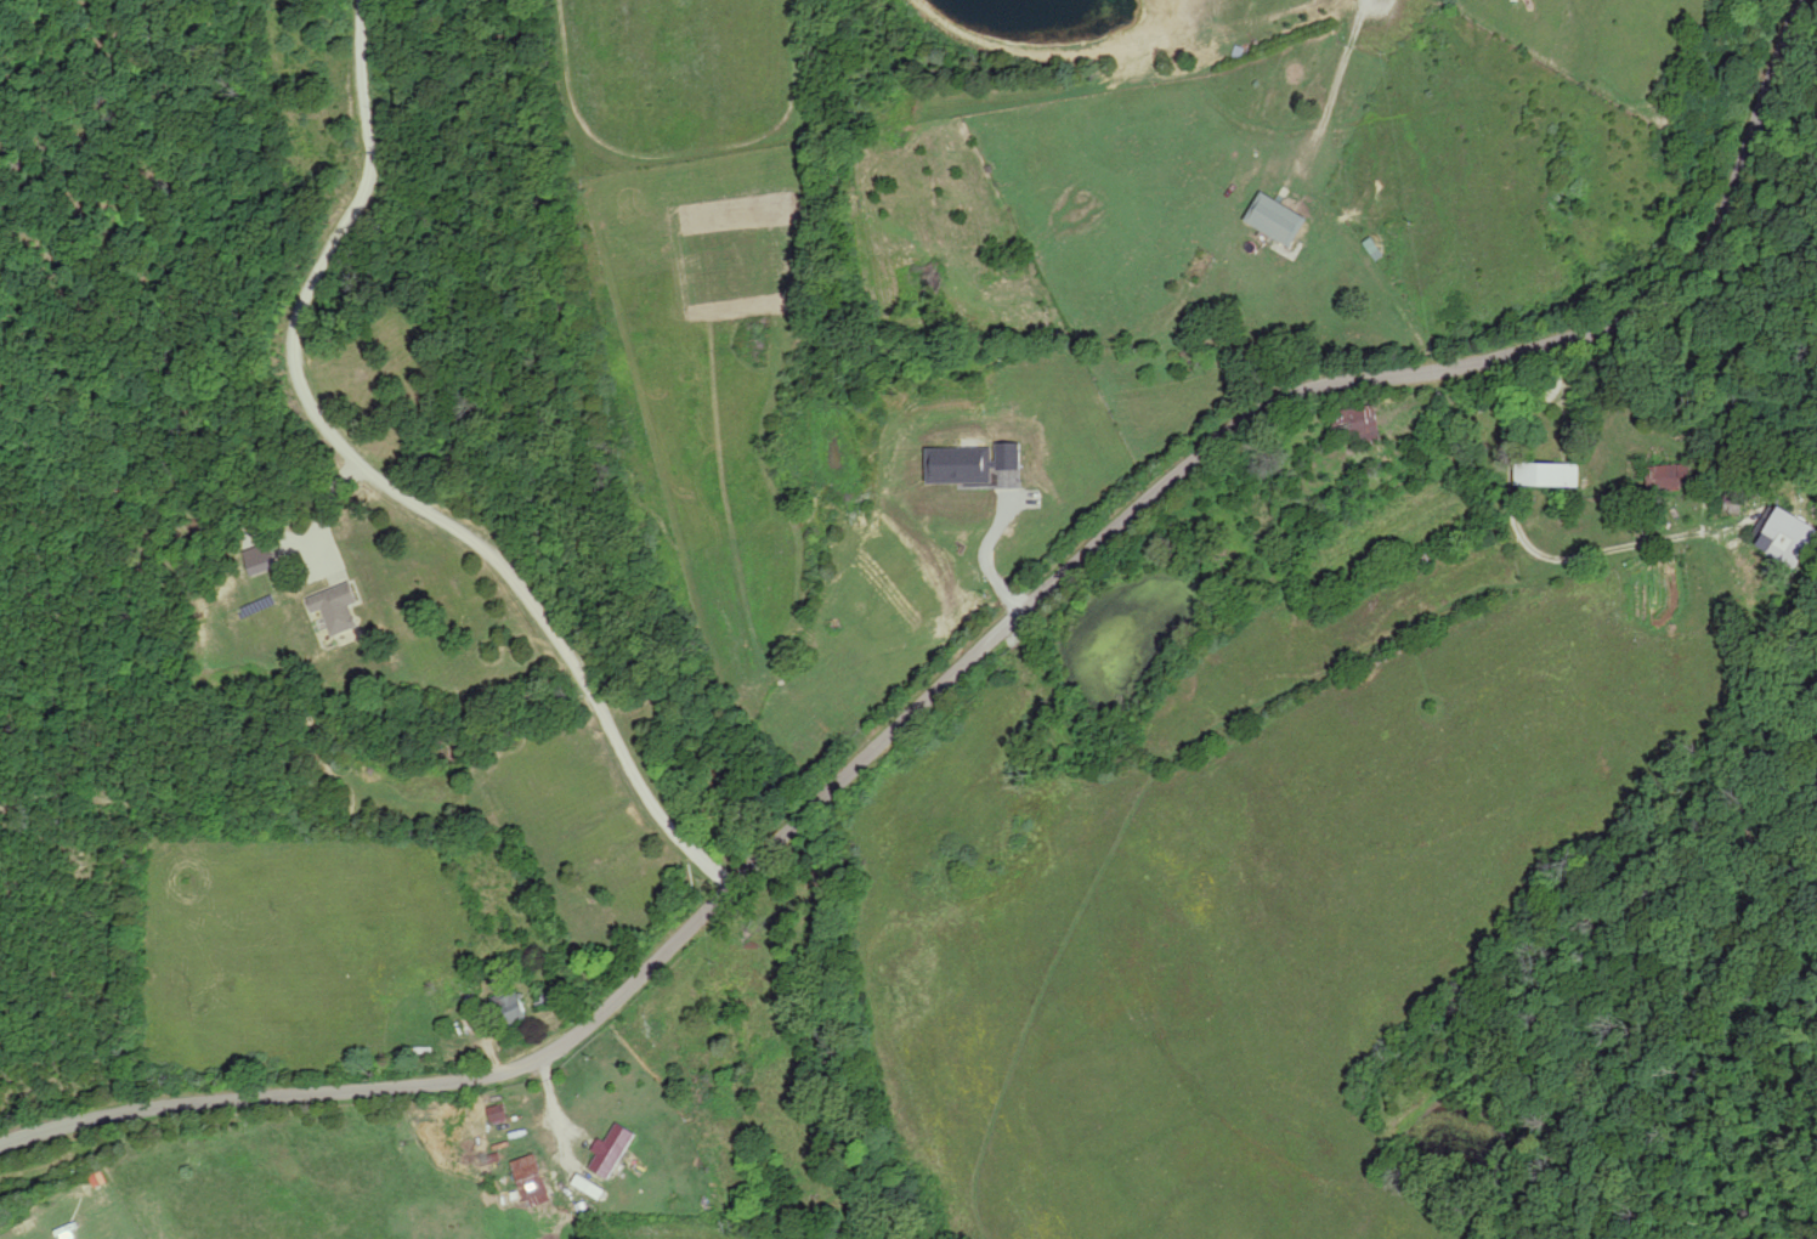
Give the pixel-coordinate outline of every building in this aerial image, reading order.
[(1295,249),(1311,220),(1265,193),(1248,222),(1295,249)] [(1382,439),(1378,407),(1335,413),(1339,445),(1382,439)] [(1520,465),(1520,489),(1581,489),(1581,465),(1520,465)] [(1649,494),(1684,493),(1684,479),(1697,479),(1697,466),(1649,467),(1649,494)] [(1774,507),(1754,541),(1798,568),(1816,536),(1816,533),(1774,507)] [(308,600),(314,615),(325,610),(335,637),(361,627),(353,606),(361,603),(353,582),(308,600)] [(505,1001),(515,1024),(531,1018),(522,994),(505,1001)] [(552,1200),(536,1154),(514,1162),(529,1208),(552,1200)]
